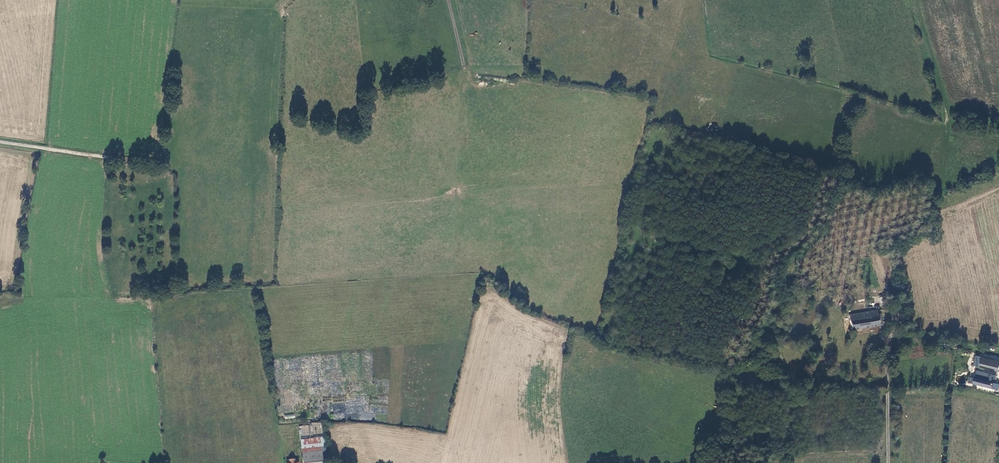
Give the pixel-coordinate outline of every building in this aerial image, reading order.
[(848,330),(881,325),(880,320),(878,320),(876,310),(848,315),(850,326),(848,327),(848,330)] [(978,355),(975,365),(998,372),(998,361),(978,355)] [(996,376),(983,373),(981,380),(977,378),(976,384),(994,389),(995,384),(994,383),(996,376)] [(299,433),(307,434),(308,426),(300,425),(299,433)] [(323,437),(300,439),(302,452),(321,450),(325,449),(323,437)] [(321,450),(302,452),(303,462),(322,460),(321,450)]
